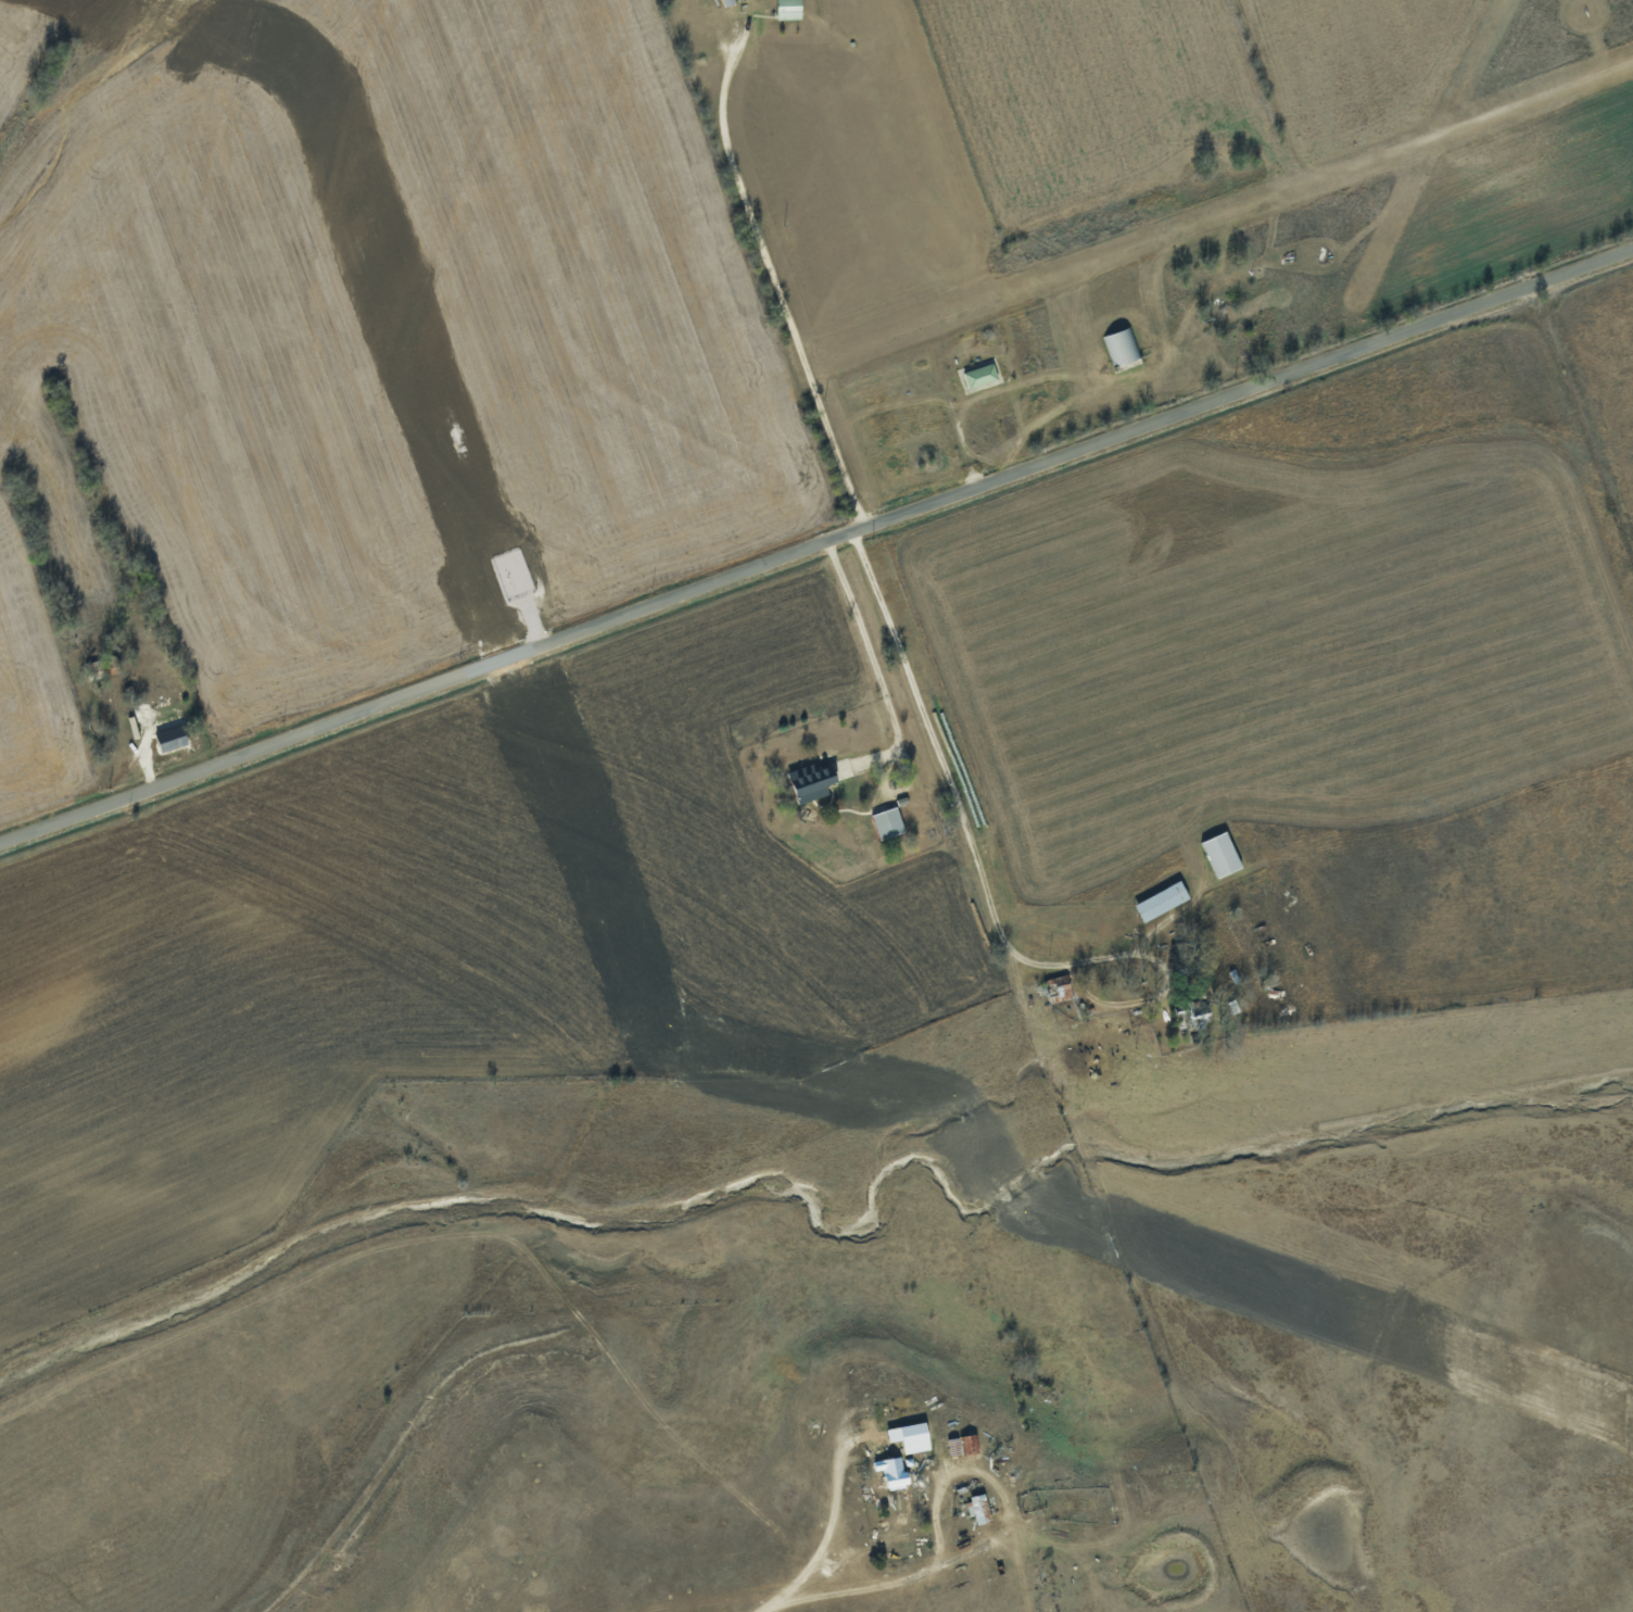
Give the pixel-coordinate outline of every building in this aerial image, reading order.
[(777,19),(802,19),(801,0),(777,0),(777,19)] [(1141,357),(1130,327),(1104,337),(1115,367),(1141,357)] [(964,372),(969,389),(999,379),(994,363),(964,372)] [(188,745),(184,726),(155,733),(160,753),(188,745)] [(872,815),(881,840),(906,832),(897,807),(872,815)] [(1203,842),(1218,878),(1243,868),(1227,831),(1203,842)] [(1135,905),(1144,923),(1190,898),(1181,881),(1135,905)] [(889,1442),(902,1440),(905,1454),(931,1450),(927,1422),(887,1429),(889,1442)]
